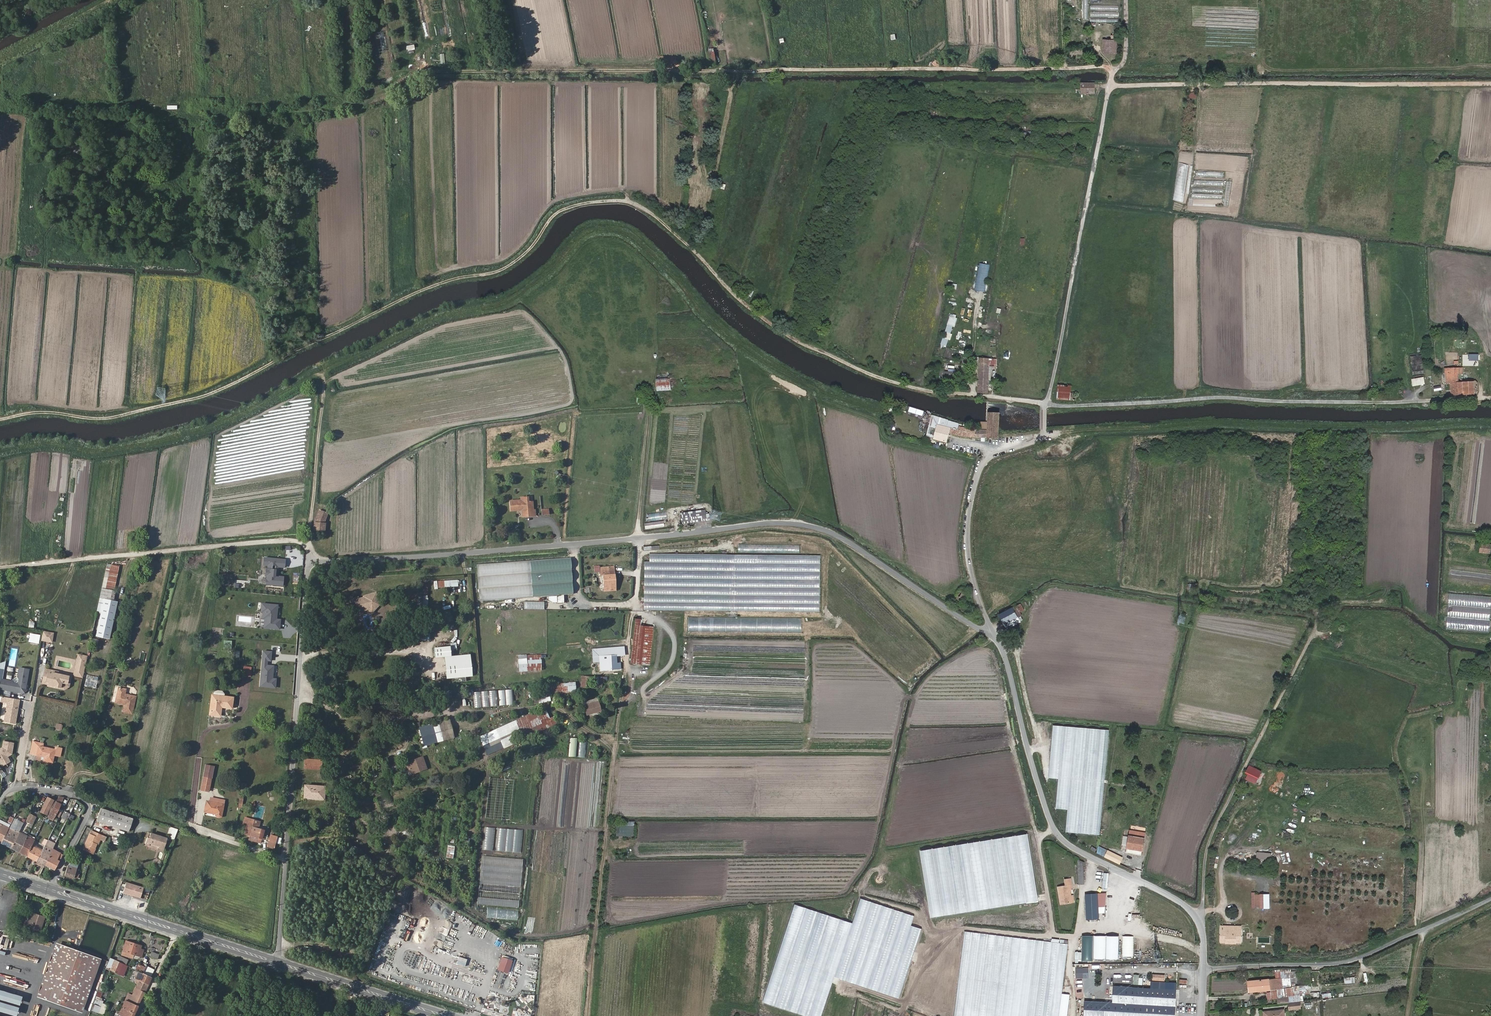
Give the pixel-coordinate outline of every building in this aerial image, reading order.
[(1213,57),(1213,0),(1202,0),(1201,56),(1213,57)] [(1216,57),(1227,57),(1228,0),(1216,0),(1216,57)] [(1230,57),(1242,57),(1243,0),(1231,0),(1230,57)] [(1245,57),(1257,57),(1258,0),(1246,0),(1245,57)] [(1116,52),(1116,39),(1103,39),(1103,53),(1116,52)] [(426,56),(424,48),(420,48),(419,46),(413,48),(416,59),(426,56)] [(709,57),(710,64),(710,66),(716,65),(716,62),(720,61),(718,55),(709,57)] [(945,64),(956,64),(956,55),(945,55),(945,64)] [(1094,83),(1090,83),(1081,83),(1082,94),(1094,94),(1094,83)] [(210,116),(214,115),(213,113),(219,112),(218,105),(222,105),(221,101),(208,103),(210,116)] [(1223,193),(1223,187),(1224,187),(1224,181),(1193,180),(1192,192),(1223,193)] [(699,237),(702,232),(702,231),(695,226),(691,232),(699,237)] [(699,237),(691,232),(688,231),(685,236),(696,242),(699,237)] [(978,263),(975,290),(985,291),(988,264),(978,263)] [(737,294),(746,299),(751,290),(749,290),(745,287),(741,285),(740,288),(737,294)] [(947,349),(956,315),(949,313),(940,348),(947,349)] [(813,339),(822,343),(826,332),(817,329),(813,339)] [(1478,337),(1454,339),(1455,349),(1445,350),(1446,361),(1463,359),(1469,358),(1480,357),(1478,337)] [(979,358),(979,359),(978,362),(977,392),(988,392),(990,366),(995,367),(996,359),(979,358)] [(1450,372),(1451,394),(1475,393),(1474,381),(1458,382),(1458,373),(1462,373),(1461,369),(1454,369),(1454,372),(1450,372)] [(314,376),(307,378),(302,380),(304,392),(316,388),(314,376)] [(670,378),(655,378),(655,390),(670,390),(670,378)] [(1412,386),(1423,386),(1423,378),(1413,378),(1412,386)] [(1057,399),(1075,400),(1076,395),(1073,395),(1074,393),(1070,393),(1070,387),(1059,386),(1057,399)] [(988,430),(988,438),(1000,439),(1000,430),(1001,412),(989,411),(988,429),(988,430)] [(988,438),(988,430),(969,429),(969,428),(959,426),(959,429),(938,424),(934,439),(946,442),(949,434),(964,438),(988,438)] [(52,471),(51,489),(62,490),(64,455),(59,455),(58,472),(52,471)] [(523,502),(511,503),(512,512),(524,511),(524,518),(537,517),(536,511),(535,511),(534,503),(529,504),(528,499),(522,499),(523,502)] [(207,505),(206,513),(215,514),(215,505),(207,505)] [(327,512),(318,508),(314,520),(313,529),(325,530),(326,521),(324,521),(327,512)] [(681,523),(707,519),(706,511),(696,513),(696,514),(694,514),(693,513),(691,513),(680,515),(681,523)] [(1490,553),(1490,543),(1481,543),(1480,552),(1490,553)] [(198,555),(197,560),(210,563),(211,555),(201,553),(200,555),(198,555)] [(821,554),(650,553),(650,560),(645,560),(645,609),(821,611),(821,554)] [(586,556),(477,563),(479,600),(589,592),(586,556)] [(285,559),(265,557),(264,564),(269,564),(268,568),(266,568),(266,575),(267,575),(266,583),(283,585),(284,577),(277,576),(278,566),(285,567),(285,559)] [(612,589),(610,575),(605,575),(604,567),(596,568),(596,576),(600,576),(601,590),(612,589)] [(426,609),(428,583),(417,582),(415,608),(426,609)] [(1196,585),(1188,584),(1186,597),(1195,598),(1196,585)] [(969,611),(973,605),(964,599),(967,594),(959,589),(952,600),(969,611)] [(372,592),(366,594),(368,602),(369,603),(371,600),(376,604),(372,592)] [(1446,629),(1489,632),(1490,605),(1490,596),(1449,593),(1446,629)] [(354,597),(348,599),(353,615),(359,613),(358,610),(365,608),(369,612),(376,604),(371,600),(369,603),(368,602),(366,594),(360,596),(360,597),(355,599),(354,597)] [(118,600),(106,597),(97,633),(110,637),(118,600)] [(523,609),(543,609),(543,601),(523,601),(523,609)] [(278,605),(262,603),(261,612),(264,612),(263,618),(265,618),(265,627),(280,628),(281,619),(276,618),(278,605)] [(1015,613),(1012,608),(999,615),(1003,623),(1017,617),(1015,613)] [(687,631),(802,633),(802,618),(687,616),(687,631)] [(650,665),(653,626),(641,625),(642,619),(635,618),(630,664),(650,665)] [(1328,624),(1322,621),(1318,628),(1327,633),(1333,625),(1329,623),(1328,624)] [(52,642),(54,634),(44,632),(43,638),(42,640),(52,642)] [(37,644),(39,635),(31,633),(30,642),(37,644)] [(693,639),(693,648),(708,649),(708,641),(693,639)] [(439,647),(439,656),(447,656),(448,661),(465,660),(473,659),(473,655),(456,656),(455,646),(439,647)] [(592,653),(592,661),(592,662),(599,662),(599,666),(601,666),(601,669),(620,668),(619,662),(616,662),(615,655),(621,655),(621,647),(605,648),(605,650),(599,650),(599,651),(592,651),(592,653)] [(272,652),(262,650),(259,687),(275,689),(276,678),(272,678),(274,666),(267,665),(268,661),(271,662),(272,652)] [(87,656),(78,654),(72,676),(83,678),(87,656)] [(465,660),(466,676),(474,675),(473,659),(465,660)] [(449,677),(466,676),(465,660),(448,661),(449,677)] [(250,676),(251,666),(242,666),(241,676),(250,676)] [(56,671),(49,669),(46,683),(59,685),(59,686),(65,687),(65,682),(71,683),(72,676),(56,673),(56,671)] [(0,689),(19,693),(25,690),(28,672),(20,670),(18,679),(20,679),(19,683),(16,685),(12,684),(12,682),(2,680),(0,689)] [(575,681),(574,686),(581,687),(597,687),(598,681),(602,681),(603,681),(603,679),(605,679),(605,677),(598,677),(598,676),(581,676),(580,681),(575,681)] [(548,694),(549,694),(561,693),(561,691),(565,690),(564,681),(560,682),(560,683),(547,684),(547,685),(548,694)] [(549,700),(549,694),(548,694),(547,685),(544,685),(545,697),(541,698),(542,702),(549,700)] [(220,709),(219,709),(219,706),(232,708),(233,695),(224,694),(224,692),(222,689),(216,689),(213,691),(213,693),(211,693),(209,713),(219,714),(220,709)] [(496,689),(473,692),(474,708),(498,705),(496,689)] [(499,705),(512,704),(511,689),(497,690),(499,705)] [(125,705),(124,707),(123,714),(133,716),(136,699),(124,696),(125,691),(118,690),(116,701),(118,701),(117,706),(121,707),(122,704),(125,705)] [(14,724),(19,701),(9,699),(4,721),(14,724)] [(585,703),(588,712),(602,709),(599,700),(585,703)] [(552,724),(557,722),(555,717),(554,715),(549,717),(545,708),(515,720),(522,734),(546,724),(547,725),(552,724)] [(555,717),(557,722),(560,727),(568,723),(564,713),(555,717)] [(418,726),(422,745),(453,738),(449,719),(418,726)] [(1111,728),(1052,722),(1047,778),(1059,779),(1056,808),(1068,809),(1066,831),(1101,835),(1111,728)] [(577,757),(586,757),(587,739),(578,738),(577,757)] [(0,750),(0,761),(1,761),(2,763),(5,761),(6,764),(9,762),(5,754),(8,752),(10,753),(12,742),(4,741),(3,748),(0,750)] [(30,753),(45,757),(44,760),(53,762),(54,756),(60,757),(62,749),(56,747),(56,749),(42,747),(43,745),(33,743),(30,753)] [(418,767),(427,763),(425,755),(405,761),(408,770),(411,769),(412,773),(419,770),(418,767)] [(321,758),(304,757),(304,767),(320,768),(321,758)] [(1251,775),(1255,768),(1250,765),(1245,773),(1248,774),(1251,775)] [(1261,771),(1255,768),(1251,775),(1257,779),(1261,771)] [(503,770),(500,816),(508,817),(511,771),(503,770)] [(200,790),(207,791),(209,779),(203,778),(200,790)] [(487,811),(495,811),(498,778),(489,778),(487,811)] [(305,785),(304,797),(313,798),(313,796),(322,796),(323,787),(305,785)] [(56,795),(50,794),(48,798),(42,810),(47,813),(56,795)] [(64,796),(59,795),(56,802),(49,816),(47,818),(53,820),(64,796)] [(206,800),(204,812),(215,814),(216,816),(217,816),(218,817),(219,816),(220,816),(220,814),(223,804),(221,803),(221,800),(216,799),(215,802),(206,800)] [(101,808),(97,820),(129,831),(133,819),(101,808)] [(68,819),(71,813),(65,810),(62,816),(68,819)] [(36,816),(30,813),(27,820),(33,824),(36,816)] [(11,824),(9,827),(20,832),(20,831),(26,819),(16,814),(11,824)] [(9,827),(11,824),(0,819),(0,822),(9,827)] [(260,837),(263,838),(264,835),(266,830),(256,827),(253,826),(254,820),(249,819),(247,825),(244,832),(249,834),(248,839),(258,843),(260,837)] [(616,832),(628,832),(628,821),(614,820),(613,823),(613,824),(616,824),(616,832)] [(1,843),(9,827),(0,822),(0,843),(1,843)] [(176,829),(168,826),(166,834),(168,834),(167,837),(172,839),(176,829)] [(1046,907),(1033,826),(919,844),(932,925),(1046,907)] [(9,827),(1,843),(11,848),(20,832),(9,827)] [(482,850),(493,850),(495,828),(484,827),(482,850)] [(1125,852),(1140,854),(1144,832),(1130,830),(1125,852)] [(20,832),(11,848),(20,853),(28,835),(20,831),(20,832)] [(91,835),(89,834),(83,850),(92,853),(98,838),(104,840),(105,837),(93,832),(91,835)] [(165,838),(148,833),(146,838),(145,837),(143,844),(147,845),(147,843),(156,846),(156,848),(161,849),(165,838)] [(28,835),(20,853),(27,856),(35,840),(36,838),(29,834),(28,835)] [(54,848),(45,865),(55,870),(60,860),(58,859),(61,853),(62,853),(67,842),(60,838),(54,848)] [(35,840),(27,856),(37,862),(44,849),(39,846),(40,842),(35,840)] [(44,849),(37,862),(45,865),(54,848),(46,844),(46,845),(44,849)] [(453,858),(454,845),(447,845),(446,857),(453,858)] [(1101,850),(1099,853),(1120,864),(1123,857),(1108,850),(1107,850),(1104,849),(1103,850),(1101,850)] [(477,904),(518,908),(522,859),(481,855),(477,904)] [(68,864),(65,874),(75,877),(77,867),(69,865),(68,864)] [(1069,901),(1068,897),(1067,889),(1069,889),(1067,879),(1061,880),(1062,886),(1057,887),(1060,903),(1069,901)] [(127,883),(123,893),(140,898),(143,888),(127,883)] [(1251,908),(1263,908),(1264,893),(1251,893),(1251,908)] [(1098,918),(1098,906),(1097,894),(1085,894),(1086,919),(1098,918)] [(857,895),(847,923),(830,975),(900,998),(924,927),(914,924),(918,915),(857,895)] [(761,1000),(810,1015),(817,1015),(830,975),(847,923),(792,905),(761,1000)] [(27,920),(25,926),(40,931),(44,917),(32,914),(29,921),(27,920)] [(442,948),(451,923),(444,920),(435,945),(442,948)] [(455,936),(457,931),(450,928),(448,933),(455,936)] [(1241,929),(1221,929),(1221,941),(1226,941),(1226,942),(1236,942),(1241,942),(1241,929)] [(965,930),(954,1015),(1059,1015),(1068,944),(965,930)] [(1092,936),(1081,936),(1081,961),(1092,962),(1092,936)] [(1105,936),(1093,936),(1093,959),(1105,959),(1105,936)] [(1121,936),(1110,936),(1109,956),(1121,957),(1121,936)] [(1134,936),(1122,936),(1122,957),(1134,957),(1134,936)] [(127,942),(124,951),(142,957),(144,950),(141,949),(142,946),(127,942)] [(40,1000),(60,944),(55,943),(35,998),(40,1000)] [(74,1012),(93,956),(60,944),(40,1000),(74,1012)] [(430,952),(438,956),(441,949),(434,945),(430,952)] [(99,958),(93,956),(74,1012),(80,1014),(99,958)] [(458,956),(456,964),(464,967),(466,959),(458,956)] [(129,966),(110,957),(106,968),(111,970),(124,977),(129,966)] [(497,960),(494,971),(504,975),(508,963),(497,960)] [(143,973),(146,967),(140,964),(137,970),(139,970),(143,973)] [(106,968),(101,985),(106,986),(111,970),(106,968)] [(1083,968),(1074,968),(1075,978),(1083,978),(1083,968)] [(146,992),(153,977),(143,973),(139,970),(135,978),(138,980),(137,983),(136,987),(146,992)] [(1248,981),(1249,992),(1289,988),(1287,977),(1280,978),(1279,972),(1275,972),(1276,978),(1248,981)] [(1139,975),(1133,975),(1132,985),(1142,985),(1142,978),(1139,978),(1139,975)] [(1112,1002),(1175,1004),(1175,988),(1112,986),(1112,1002)] [(146,992),(136,987),(133,994),(130,993),(121,1012),(117,1011),(115,1015),(134,1015),(146,992)] [(22,999),(0,992),(0,996),(21,1002),(22,999)] [(1104,1002),(1084,1002),(1083,1015),(1104,1015),(1104,1002)] [(1104,1002),(1104,1015),(1174,1015),(1175,1005),(1104,1002)] [(20,1009),(0,1004),(0,1009),(19,1014),(20,1009)]
